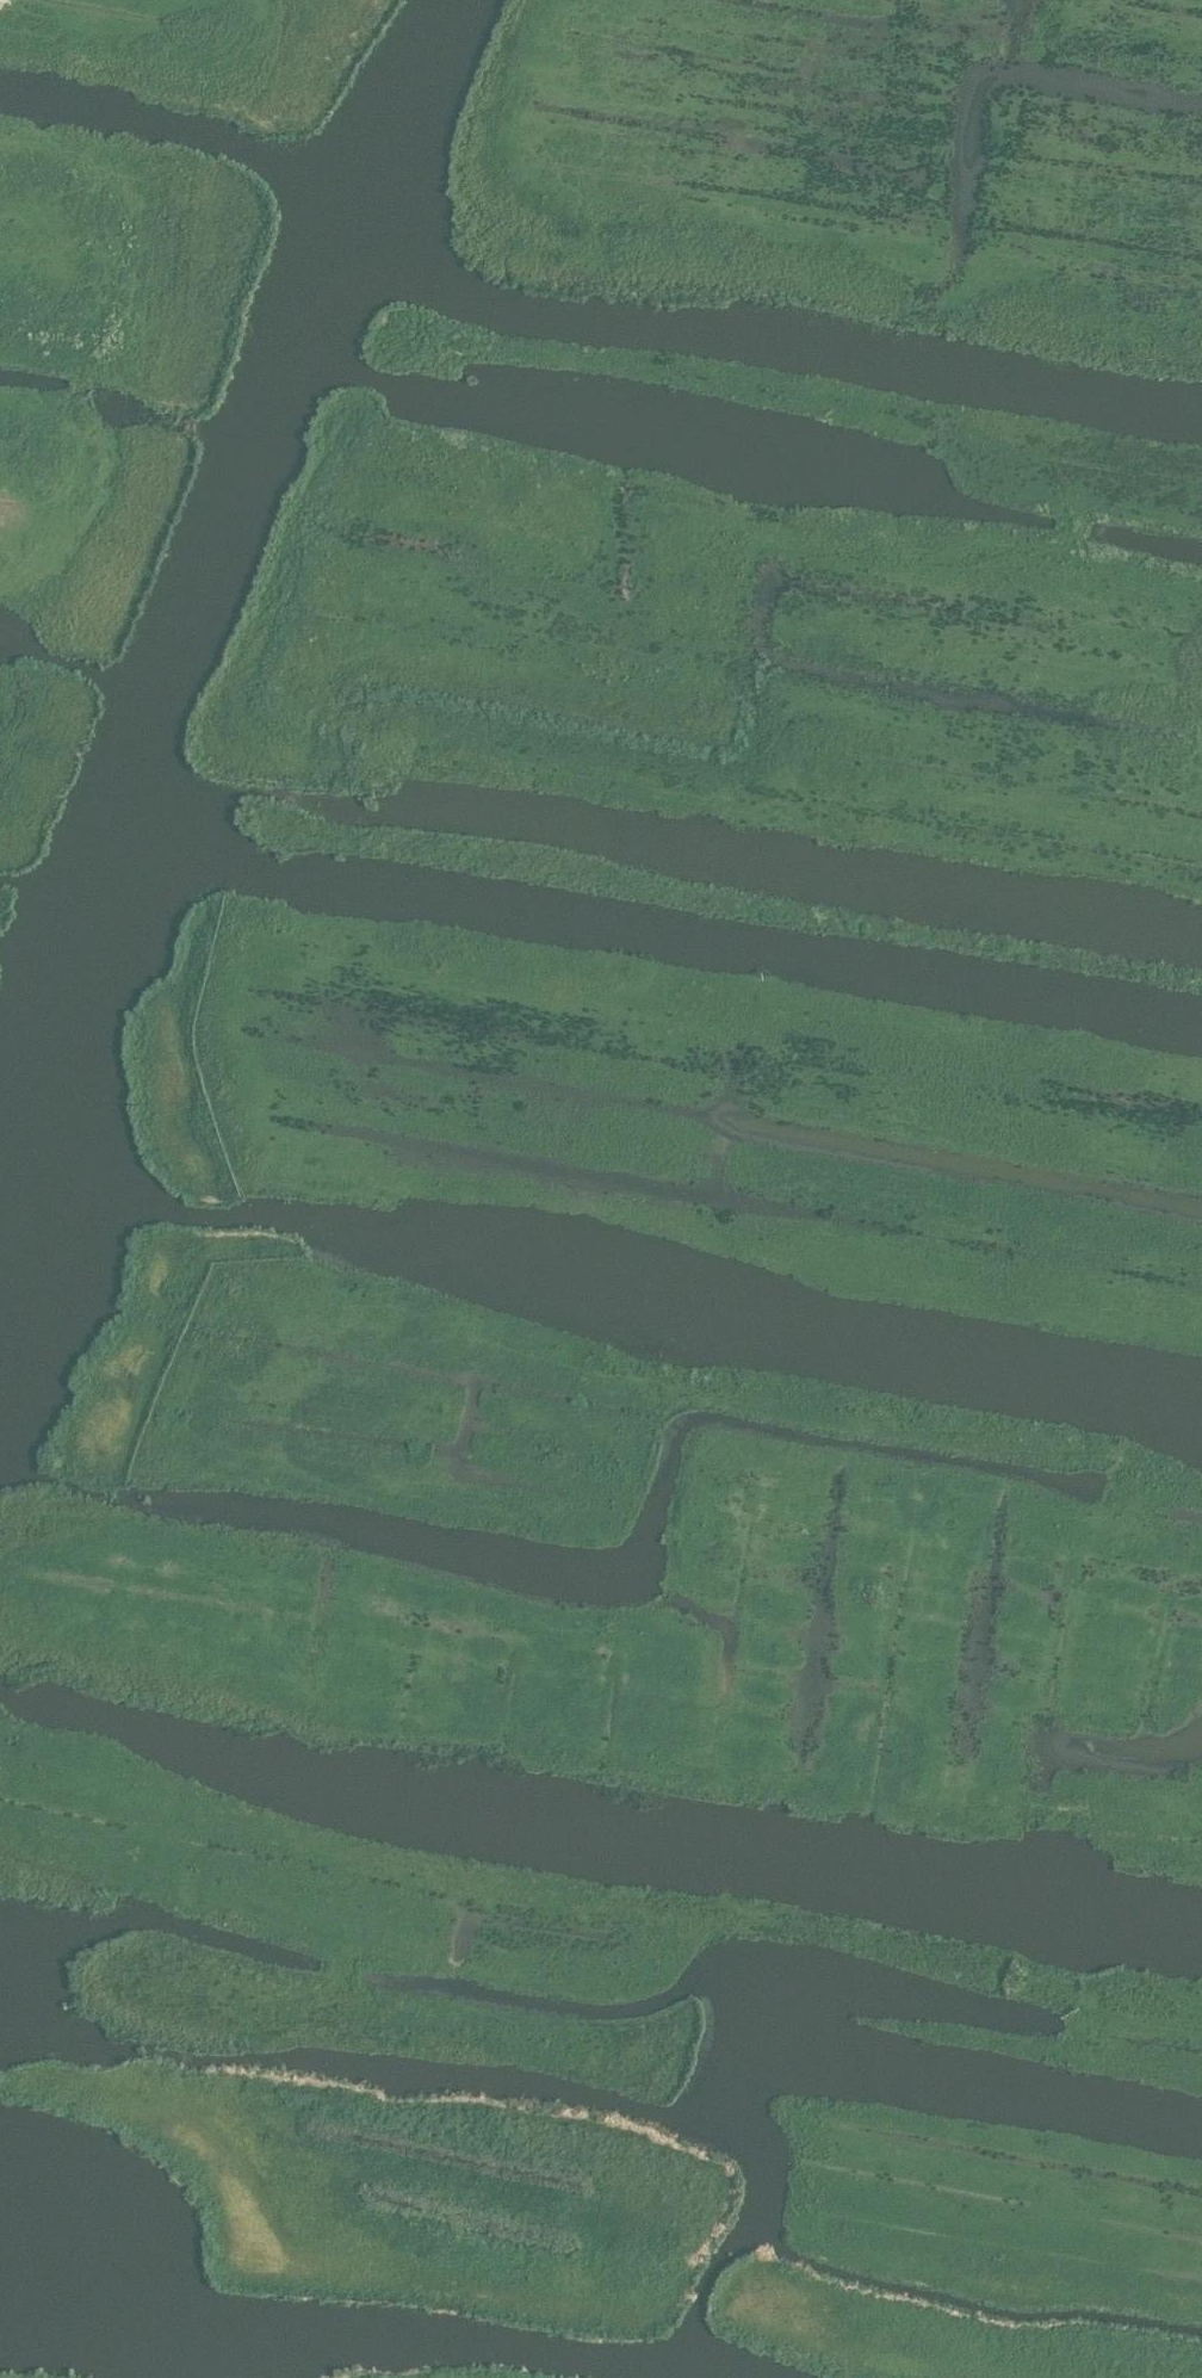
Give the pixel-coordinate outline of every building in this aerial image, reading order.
[(1090,1972),(1086,1987),(1105,1992),(1109,1977),(1090,1972)]
